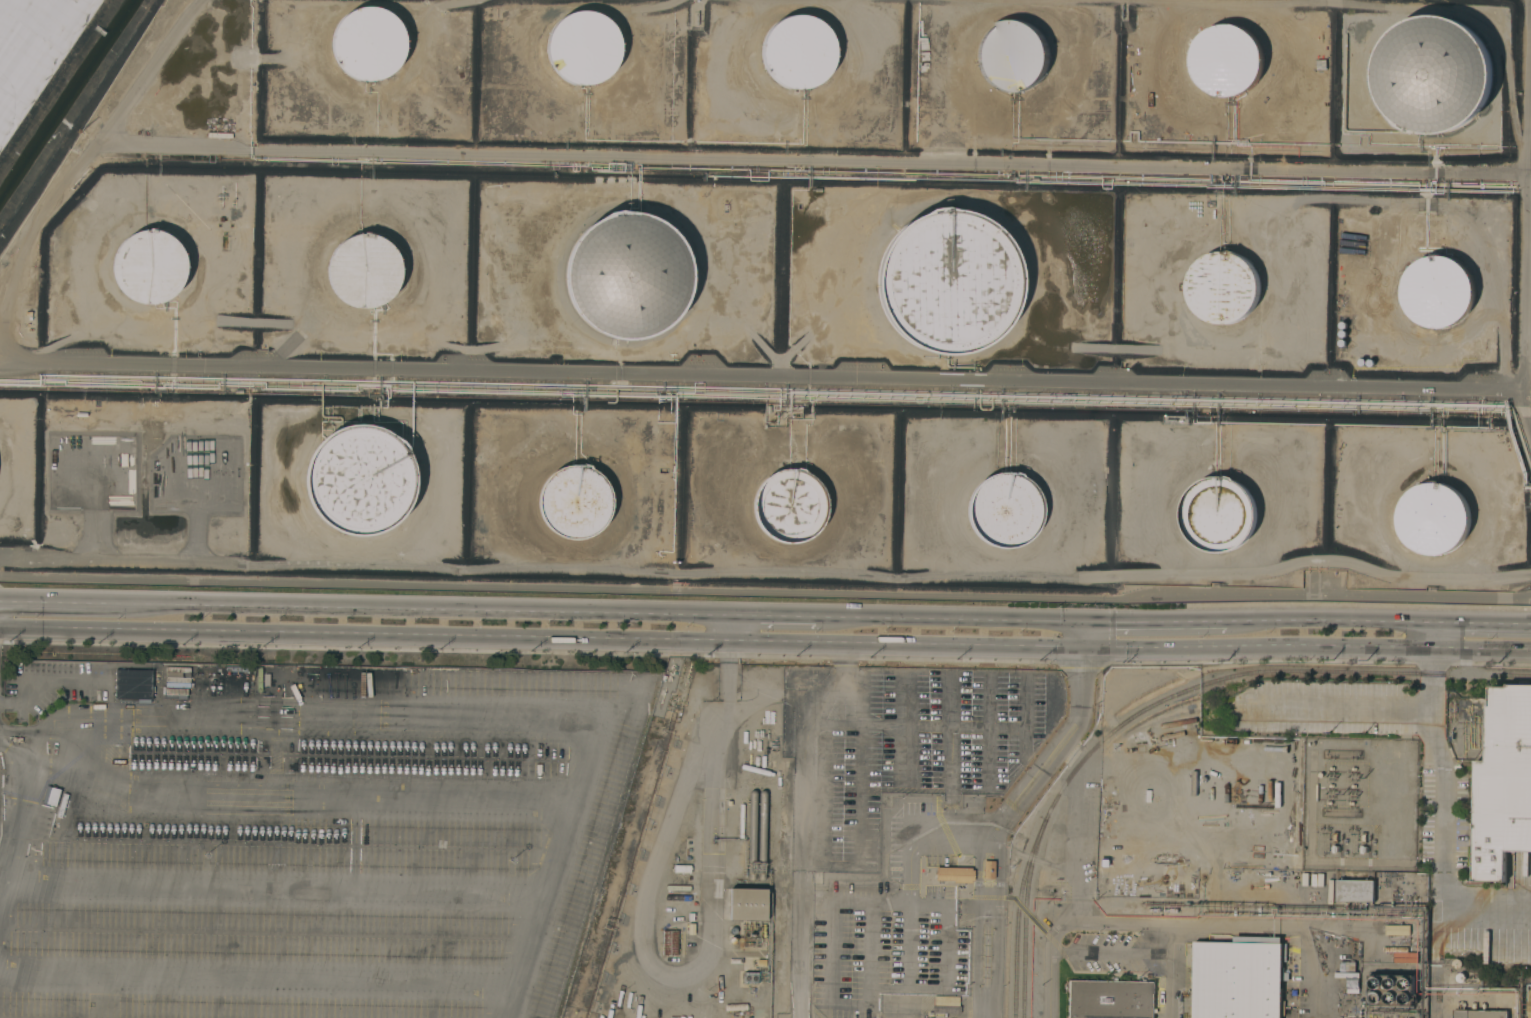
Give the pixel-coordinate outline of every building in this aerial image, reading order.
[(94,0),(0,0),(0,143),(94,0)] [(345,73),(343,71),(335,61),(334,57),(331,47),(331,39),(334,30),(335,27),(341,19),(345,15),(353,10),(358,8),(367,7),(375,7),(382,9),(392,15),(394,18),(400,25),(402,29),(405,38),(405,48),(404,52),(402,59),(396,68),(394,70),(386,76),(377,80),(373,80),(368,81),(358,79),(351,77),(345,73)] [(546,48),(546,44),(547,40),(551,29),(558,20),(564,15),(569,13),(578,11),(584,11),(590,11),(597,14),(605,17),(612,24),(617,35),(620,43),(620,49),(619,54),(617,62),(613,69),(609,73),(607,76),(599,81),(589,84),(585,85),(575,84),(567,82),(557,74),(554,71),(550,64),(547,56),(546,48)] [(775,81),(772,79),(767,73),(764,66),(761,60),(761,56),(761,47),(763,38),(767,31),(772,25),(782,19),(786,17),(793,15),(798,15),(809,17),(815,19),(822,24),(829,32),(832,38),(834,44),(834,51),(834,59),(831,68),(830,71),(825,76),(821,81),(814,85),(810,87),(802,89),(797,89),(786,87),(780,85),(775,81)] [(1412,131),(1398,123),(1387,111),(1378,98),(1375,82),(1374,75),(1375,67),(1376,59),(1379,52),(1382,44),(1387,38),(1392,32),(1404,23),(1416,17),(1423,16),(1431,15),(1445,15),(1458,20),(1465,24),(1471,28),(1480,36),(1487,48),(1490,54),(1492,62),(1493,79),(1492,87),(1487,102),(1479,113),(1475,119),(1462,127),(1455,131),(1441,134),(1428,135),(1412,131)] [(986,80),(983,76),(980,71),(977,62),(976,54),(977,48),(980,41),(984,34),(990,27),(994,25),(1002,21),(1010,20),(1014,20),(1020,21),(1029,24),(1038,30),(1044,39),(1047,45),(1048,53),(1049,57),(1046,68),(1042,77),(1038,81),(1033,85),(1029,88),(1025,90),(1016,92),(1006,92),(998,89),(989,83),(986,80)] [(1201,86),(1198,83),(1193,73),(1191,63),(1191,56),(1193,48),(1197,40),(1204,32),(1210,28),(1217,25),(1228,24),(1233,24),(1245,28),(1250,32),(1255,37),(1259,43),(1261,46),(1262,50),(1263,58),(1263,66),(1260,75),(1258,79),(1253,86),(1244,92),(1241,94),(1233,96),(1230,96),(1222,96),(1213,94),(1207,91),(1201,86)] [(1018,265),(1020,272),(1020,284),(1020,294),(1015,311),(1013,315),(1007,325),(997,337),(988,343),(975,350),(960,354),(942,355),(927,353),(922,351),(913,347),(900,338),(889,326),(884,318),(879,305),(875,293),(875,285),(875,276),(877,264),(882,251),(886,244),(893,234),(899,228),(911,219),(929,209),(946,207),(967,212),(981,217),(985,220),(994,226),(998,230),(1007,240),(1015,253),(1018,265)] [(644,338),(634,340),(620,340),(611,338),(603,336),(592,330),(588,328),(583,324),(574,312),(569,303),(565,294),(563,284),(563,271),(565,261),(571,246),(574,239),(581,231),(588,226),(608,213),(612,212),(622,210),(641,213),(653,217),(662,222),(668,227),(678,236),(681,241),(686,251),(688,258),(690,266),(691,279),(689,291),(687,300),(684,306),(681,312),(676,318),(668,326),(659,332),(653,335),(644,338)] [(116,284),(115,281),(112,271),(112,265),(114,257),(115,253),(119,246),(124,240),(131,234),(137,232),(144,230),(151,230),(158,231),(164,233),(172,238),(177,243),(182,249),(184,255),(186,264),(186,268),(186,272),(183,283),(177,291),(174,294),(169,298),(160,303),(151,304),(139,303),(135,301),(127,297),(124,294),(119,289),(116,284)] [(330,287),(329,284),(327,273),(327,265),(329,257),(334,249),(339,243),(351,236),(358,234),(362,234),(373,235),(377,236),(386,241),(390,245),(393,247),(397,254),(399,259),(401,266),(401,275),(400,281),(398,285),(393,294),(386,301),(381,304),(373,307),(370,308),(364,308),(354,307),(345,303),(339,298),(336,296),(330,287)] [(1202,317),(1200,315),(1197,313),(1192,306),(1189,300),(1187,292),(1187,285),(1189,276),(1192,269),(1196,264),(1202,258),(1208,255),(1214,253),(1222,251),(1236,254),(1242,256),(1247,260),(1249,262),(1254,269),(1257,276),(1260,288),(1259,295),(1257,299),(1253,309),(1248,314),(1245,317),(1239,320),(1233,323),(1225,324),(1217,323),(1211,322),(1202,317)] [(1450,326),(1443,328),(1437,328),(1430,327),(1424,325),(1418,322),(1413,318),(1409,314),(1405,308),(1403,302),(1402,296),(1401,289),(1402,283),(1404,277),(1407,271),(1411,266),(1416,261),(1421,258),(1427,255),(1433,254),(1440,254),(1446,254),(1452,256),(1458,259),(1463,263),(1468,268),(1471,273),(1474,279),(1475,286),(1475,292),(1474,299),(1473,305),(1470,311),(1466,316),(1461,320),(1456,324),(1450,326)] [(306,497),(305,489),(304,480),(306,466),(309,457),(313,450),(321,440),(328,434),(333,431),(339,428),(349,425),(358,424),(364,424),(373,426),(386,431),(402,440),(407,447),(415,470),(416,480),(415,489),(412,501),(410,506),(402,516),(392,526),(386,530),(374,534),(362,536),(352,535),(343,533),(338,532),(328,527),(322,522),(316,516),(311,508),(306,497)] [(537,504),(537,500),(538,492),(542,484),(544,480),(547,476),(553,471),(560,468),(570,465),(579,465),(582,464),(590,466),(592,470),(596,472),(603,479),(609,489),(611,496),(611,501),(611,510),(609,514),(604,525),(601,528),(592,535),(582,539),(576,540),(571,539),(561,537),(549,530),(545,525),(541,518),(538,511),(537,504)] [(757,526),(755,523),(753,516),(752,511),(752,502),(753,498),(756,489),(760,482),(765,477),(769,475),(782,470),(796,468),(803,470),(814,478),(821,487),(826,498),(826,506),(825,515),(824,520),(820,527),(811,537),(805,540),(798,542),(789,543),(779,542),(774,541),(767,537),(762,533),(757,526)] [(978,539),(975,535),(970,528),(968,523),(966,515),(966,505),(967,501),(970,492),(977,483),(985,477),(993,474),(1002,472),(1012,473),(1014,472),(1021,475),(1023,477),(1027,480),(1032,485),(1038,493),(1040,497),(1042,505),(1042,514),(1039,525),(1036,532),(1031,536),(1019,545),(1014,547),(1004,548),(997,548),(989,545),(983,543),(978,539)] [(1186,534),(1183,527),(1182,524),(1181,514),(1182,506),(1184,498),(1190,490),(1192,487),(1198,482),(1202,480),(1213,477),(1222,476),(1225,476),(1227,476),(1234,478),(1236,481),(1244,486),(1247,489),(1253,497),(1256,506),(1257,515),(1254,528),(1252,533),(1246,540),(1243,544),(1236,548),(1227,552),(1218,553),(1206,550),(1198,547),(1193,543),(1186,534)] [(1426,554),(1420,553),(1414,550),(1407,545),(1404,540),(1399,530),(1397,524),(1397,517),(1400,505),(1403,500),(1406,495),(1411,490),(1418,486),(1427,483),(1435,482),(1442,483),(1450,486),(1457,492),(1462,496),(1465,502),(1468,509),(1469,515),(1470,521),(1469,527),(1467,533),(1464,539),(1459,545),(1453,549),(1447,553),(1442,555),(1436,555),(1426,554)] [(114,699),(115,670),(152,671),(151,700),(114,699)] [(1506,685),(1530,685),(1530,851),(1506,851),(1505,882),(1473,881),(1475,761),(1485,761),(1486,704),(1489,704),(1489,686),(1506,687),(1506,685)] [(766,778),(767,777),(767,776),(769,776),(772,776),(772,777),(778,795),(777,796),(775,797),(773,797),(772,797),(766,778)] [(47,786),(60,790),(55,806),(41,802),(47,786)] [(748,794),(748,792),(749,791),(750,791),(752,790),(753,790),(754,790),(755,791),(756,791),(756,792),(756,794),(756,797),(754,879),(753,880),(752,881),(750,881),(749,881),(748,881),(747,880),(747,878),(748,794)] [(758,793),(759,792),(760,791),(761,790),(762,790),(764,791),(765,792),(766,795),(764,878),(764,879),(763,880),(762,881),(760,882),(758,881),(757,881),(757,879),(756,878),(758,793)] [(982,861),(993,861),(993,879),(982,878),(982,861)] [(673,872),(673,865),(690,865),(690,873),(673,872)] [(952,883),(952,880),(935,880),(936,867),(971,868),(971,870),(973,870),(972,881),(970,881),(970,883),(952,883)] [(1336,902),(1337,880),(1374,880),(1374,902),(1336,902)] [(728,920),(729,888),(766,889),(765,920),(728,920)] [(1375,935),(1375,925),(1399,925),(1399,935),(1375,935)] [(662,955),(662,931),(677,931),(676,955),(662,955)] [(1280,1015),(1280,1017),(1193,1017),(1194,943),(1233,944),(1233,937),(1281,937),(1280,1001),(1283,1001),(1283,1015),(1280,1015)] [(1393,962),(1393,952),(1383,952),(1383,947),(1407,947),(1407,952),(1417,952),(1417,962),(1393,962)] [(743,983),(743,972),(757,973),(756,984),(743,983)] [(1369,1005),(1369,974),(1414,975),(1413,1006),(1369,1005)] [(1154,982),(1153,1017),(1067,1017),(1068,980),(1154,982)] [(934,1006),(934,996),(959,997),(958,1007),(934,1006)] [(1507,1011),(1507,1017),(1453,1017),(1453,1010),(1507,1011)]
